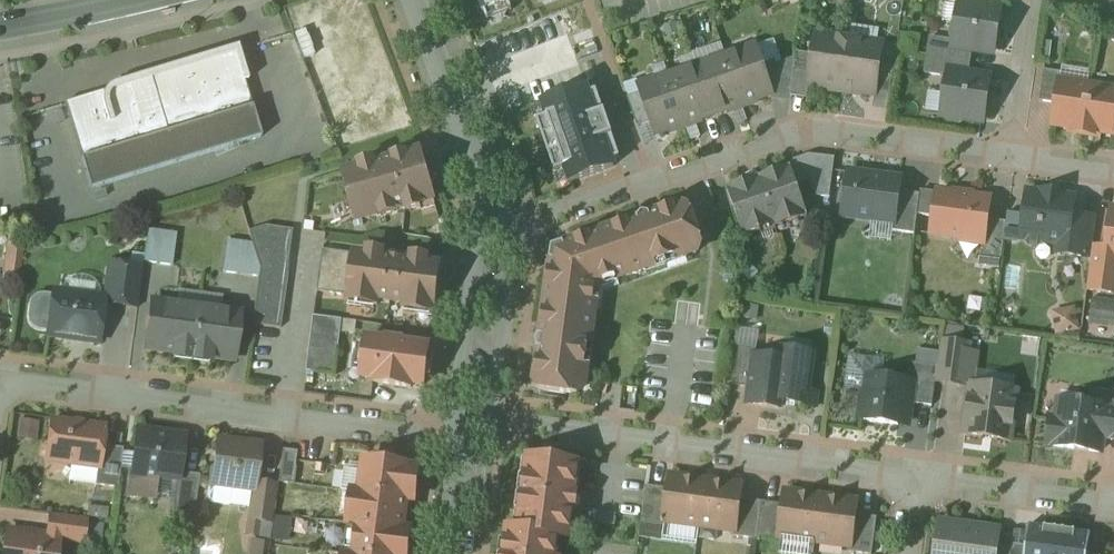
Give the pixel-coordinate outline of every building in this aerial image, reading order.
[(472,28),(548,0),(462,0),(472,28)] [(1000,11),(980,8),(977,4),(968,3),(964,6),(960,5),(957,25),(953,28),(952,37),(955,41),(954,44),(973,47),(976,51),(993,54),(1000,11)] [(829,43),(816,41),(814,56),(797,53),(796,60),(795,71),(807,73),(811,73),(810,85),(832,89),(831,92),(842,94),(850,42),(830,39),(829,43)] [(947,42),(931,39),(928,57),(944,59),(945,52),(946,43),(947,43),(947,42)] [(870,45),(850,42),(842,94),(853,96),(854,92),(876,95),(877,83),(882,84),(892,85),(894,68),(880,66),(882,51),(869,49),(870,45)] [(756,47),(727,58),(744,109),(753,105),(752,102),(773,95),(769,83),(763,66),(756,47)] [(235,53),(150,78),(149,75),(129,81),(130,85),(66,104),(83,160),(82,160),(91,189),(262,137),(253,108),(252,108),(235,53)] [(944,59),(928,57),(926,75),(941,77),(942,76),(941,76),(944,59)] [(727,58),(698,67),(714,115),(733,108),(735,112),(744,109),(727,58)] [(796,60),(778,66),(782,78),(794,79),(795,71),(796,60)] [(776,61),(763,66),(769,83),(782,78),(778,66),(776,61)] [(698,67),(670,77),(687,128),(696,125),(695,121),(714,115),(698,67)] [(807,73),(795,71),(794,79),(806,81),(807,73)] [(1062,74),(1045,72),(1040,102),(1057,105),(1060,83),(1062,74)] [(670,77),(640,87),(646,106),(652,123),(656,135),(677,128),(678,131),(687,128),(670,77)] [(968,80),(949,77),(949,80),(945,83),(944,92),(946,95),(943,116),(948,116),(950,120),(959,122),(963,119),(983,122),(989,79),(972,77),(968,80)] [(782,78),(769,83),(773,95),(773,100),(791,102),(794,79),(782,78)] [(1060,83),(1057,105),(1054,126),(1075,129),(1074,133),(1085,135),(1092,88),(1060,83)] [(892,85),(882,84),(880,95),(890,96),(892,85)] [(587,85),(542,100),(570,180),(615,165),(587,85)] [(1092,88),(1085,135),(1095,136),(1095,132),(1113,135),(1113,95),(1109,94),(1109,90),(1092,88)] [(646,106),(632,111),(638,128),(652,123),(646,106)] [(394,160),(375,165),(374,161),(359,165),(360,170),(344,174),(353,207),(360,205),(364,219),(381,214),(382,216),(396,213),(396,210),(406,207),(408,212),(422,208),(421,203),(434,200),(431,189),(436,181),(428,176),(421,153),(407,156),(406,154),(393,158),(394,160)] [(760,178),(728,189),(745,238),(775,227),(776,229),(809,218),(791,167),(760,178)] [(902,180),(849,173),(843,217),(873,221),(874,217),(896,219),(897,220),(900,193),(902,180)] [(921,196),(900,193),(897,220),(896,219),(894,232),(916,235),(921,196)] [(975,195),(964,193),(963,197),(939,193),(933,235),(962,239),(963,236),(984,239),(985,239),(988,221),(990,201),(974,198),(975,195)] [(1062,198),(1045,195),(1045,193),(1043,193),(1042,195),(1028,193),(1022,239),(1026,240),(1030,245),(1039,246),(1044,242),(1068,246),(1069,246),(1073,216),(1075,199),(1064,198),(1064,196),(1062,195),(1062,198)] [(553,249),(602,290),(603,289),(616,282),(645,272),(668,267),(689,257),(698,254),(702,245),(690,209),(681,205),(650,216),(644,215),(639,220),(639,219),(564,245),(564,246),(553,249)] [(1112,210),(1107,251),(1105,263),(1113,264),(1113,210),(1112,210)] [(1097,220),(1073,216),(1069,246),(1068,246),(1066,256),(1092,260),(1093,249),(1097,220)] [(1007,223),(988,221),(985,239),(984,239),(981,260),(1002,263),(1007,223)] [(295,231),(266,227),(249,232),(253,245),(260,268),(259,278),(253,325),(281,329),(295,231)] [(177,235),(149,231),(144,263),(173,267),(177,235)] [(22,272),(23,234),(4,234),(4,272),(22,272)] [(253,245),(228,241),(224,273),(259,278),(260,268),(253,245)] [(602,290),(553,249),(551,261),(540,338),(541,338),(537,344),(539,350),(535,383),(540,390),(578,395),(586,390),(587,380),(593,357),(593,334),(598,302),(602,290)] [(1105,263),(1107,251),(1093,249),(1092,260),(1088,292),(1113,295),(1113,264),(1105,263)] [(355,255),(324,250),(318,292),(349,296),(355,255)] [(413,263),(404,262),(404,259),(392,258),(391,260),(383,259),(384,253),(369,251),(368,257),(355,255),(349,296),(364,298),(363,304),(378,306),(379,300),(405,304),(405,309),(420,312),(420,306),(435,308),(441,266),(427,265),(428,259),(413,257),(413,263)] [(111,300),(110,305),(138,308),(143,269),(116,265),(111,300)] [(111,300),(54,293),(53,297),(43,296),(38,297),(33,301),(31,306),(29,317),(30,323),(34,328),(39,330),(49,331),(48,336),(64,338),(66,341),(71,342),(76,338),(76,336),(86,337),(85,339),(87,341),(98,343),(104,304),(110,305),(111,300)] [(1088,326),(1113,327),(1113,297),(1089,296),(1088,326)] [(240,314),(152,303),(146,349),(192,355),(191,362),(193,362),(194,355),(234,361),(240,314)] [(1075,311),(1054,315),(1058,335),(1078,331),(1075,311)] [(343,320),(314,317),(307,372),(335,376),(343,320)] [(402,342),(388,340),(387,342),(367,339),(362,378),(375,380),(375,383),(412,388),(413,385),(424,386),(429,348),(402,344),(402,342)] [(969,347),(946,344),(945,347),(941,346),(938,368),(937,380),(941,380),(940,383),(964,387),(969,347)] [(758,350),(734,347),(729,386),(751,389),(755,361),(756,362),(758,350)] [(784,365),(781,402),(816,407),(817,395),(808,393),(813,355),(786,352),(784,365)] [(781,402),(784,365),(779,360),(762,358),(756,362),(755,361),(751,389),(748,405),(780,410),(781,402)] [(938,368),(913,365),(911,383),(912,384),(909,404),(912,405),(933,407),(937,380),(938,368)] [(911,383),(866,377),(860,421),(908,427),(912,405),(909,404),(912,384),(911,383)] [(1017,393),(972,386),(966,435),(1010,442),(1017,393)] [(1060,402),(1058,421),(1051,420),(1048,445),(1054,446),(1054,447),(1100,454),(1103,438),(1111,439),(1113,419),(1113,411),(1106,410),(1107,408),(1060,402)] [(74,422),(71,424),(52,421),(49,443),(44,448),(43,454),(47,460),(47,461),(98,468),(100,468),(103,446),(105,429),(86,426),(84,423),(74,422)] [(168,435),(138,431),(135,454),(134,463),(133,471),(130,495),(142,497),(142,496),(152,498),(151,505),(153,505),(157,478),(178,482),(184,439),(168,437),(168,435)] [(260,447),(218,442),(215,468),(212,470),(210,483),(211,484),(214,488),(226,490),(229,488),(232,488),(254,491),(255,482),(260,447)] [(124,449),(103,446),(100,468),(98,468),(96,486),(118,489),(121,469),(123,453),(124,449)] [(298,452),(283,450),(279,483),(293,485),(298,452)] [(135,454),(123,453),(121,469),(133,471),(134,463),(135,454)] [(580,466),(529,459),(528,461),(533,462),(531,475),(526,479),(522,512),(525,518),(523,532),(559,538),(570,540),(574,509),(576,509),(578,496),(575,496),(580,466)] [(420,470),(366,463),(362,494),(362,495),(407,501),(415,502),(420,470)] [(695,483),(670,480),(669,490),(665,522),(666,522),(700,527),(706,483),(695,481),(695,483)] [(278,485),(255,482),(254,491),(248,536),(271,539),(278,485)] [(741,490),(717,486),(717,484),(706,483),(700,527),(734,532),(736,532),(740,500),(741,490)] [(226,490),(214,488),(211,484),(209,499),(212,504),(230,506),(232,488),(229,488),(226,490)] [(669,490),(647,487),(642,525),(666,528),(666,522),(665,522),(669,490)] [(407,501),(362,495),(362,494),(353,492),(348,525),(357,526),(357,525),(402,532),(403,531),(407,501)] [(810,499),(786,496),(784,506),(780,538),(782,538),(815,543),(822,498),(810,497),(810,499)] [(833,500),(822,498),(815,543),(849,547),(851,548),(855,516),(857,505),(833,502),(833,500)] [(762,503),(740,500),(736,532),(734,532),(733,537),(757,540),(762,503)] [(784,506),(762,503),(757,540),(781,544),(782,538),(780,538),(784,506)] [(86,506),(85,517),(106,519),(107,508),(86,506)] [(1,529),(0,540),(0,553),(56,553),(57,549),(82,551),(87,519),(40,514),(39,532),(1,529)] [(855,516),(851,548),(849,547),(849,553),(855,553),(873,553),(877,519),(855,516)] [(357,525),(357,526),(353,553),(408,553),(411,532),(403,531),(402,532),(357,525)] [(960,530),(961,529),(940,526),(936,553),(997,553),(999,536),(1000,535),(979,532),(978,533),(960,530)] [(1029,527),(1026,548),(1026,553),(1057,553),(1060,531),(1057,531),(1057,530),(1055,530),(1047,529),(1045,528),(1045,529),(1029,527)] [(523,532),(508,530),(506,543),(510,549),(509,553),(557,553),(559,538),(523,532)] [(1063,531),(1063,532),(1060,531),(1057,553),(1089,553),(1091,535),(1076,533),(1074,532),(1073,533),(1065,532),(1065,531),(1063,531)] [(999,536),(997,553),(1012,553),(1013,546),(1014,538),(999,536)] [(251,542),(249,553),(260,553),(262,544),(251,542)]
